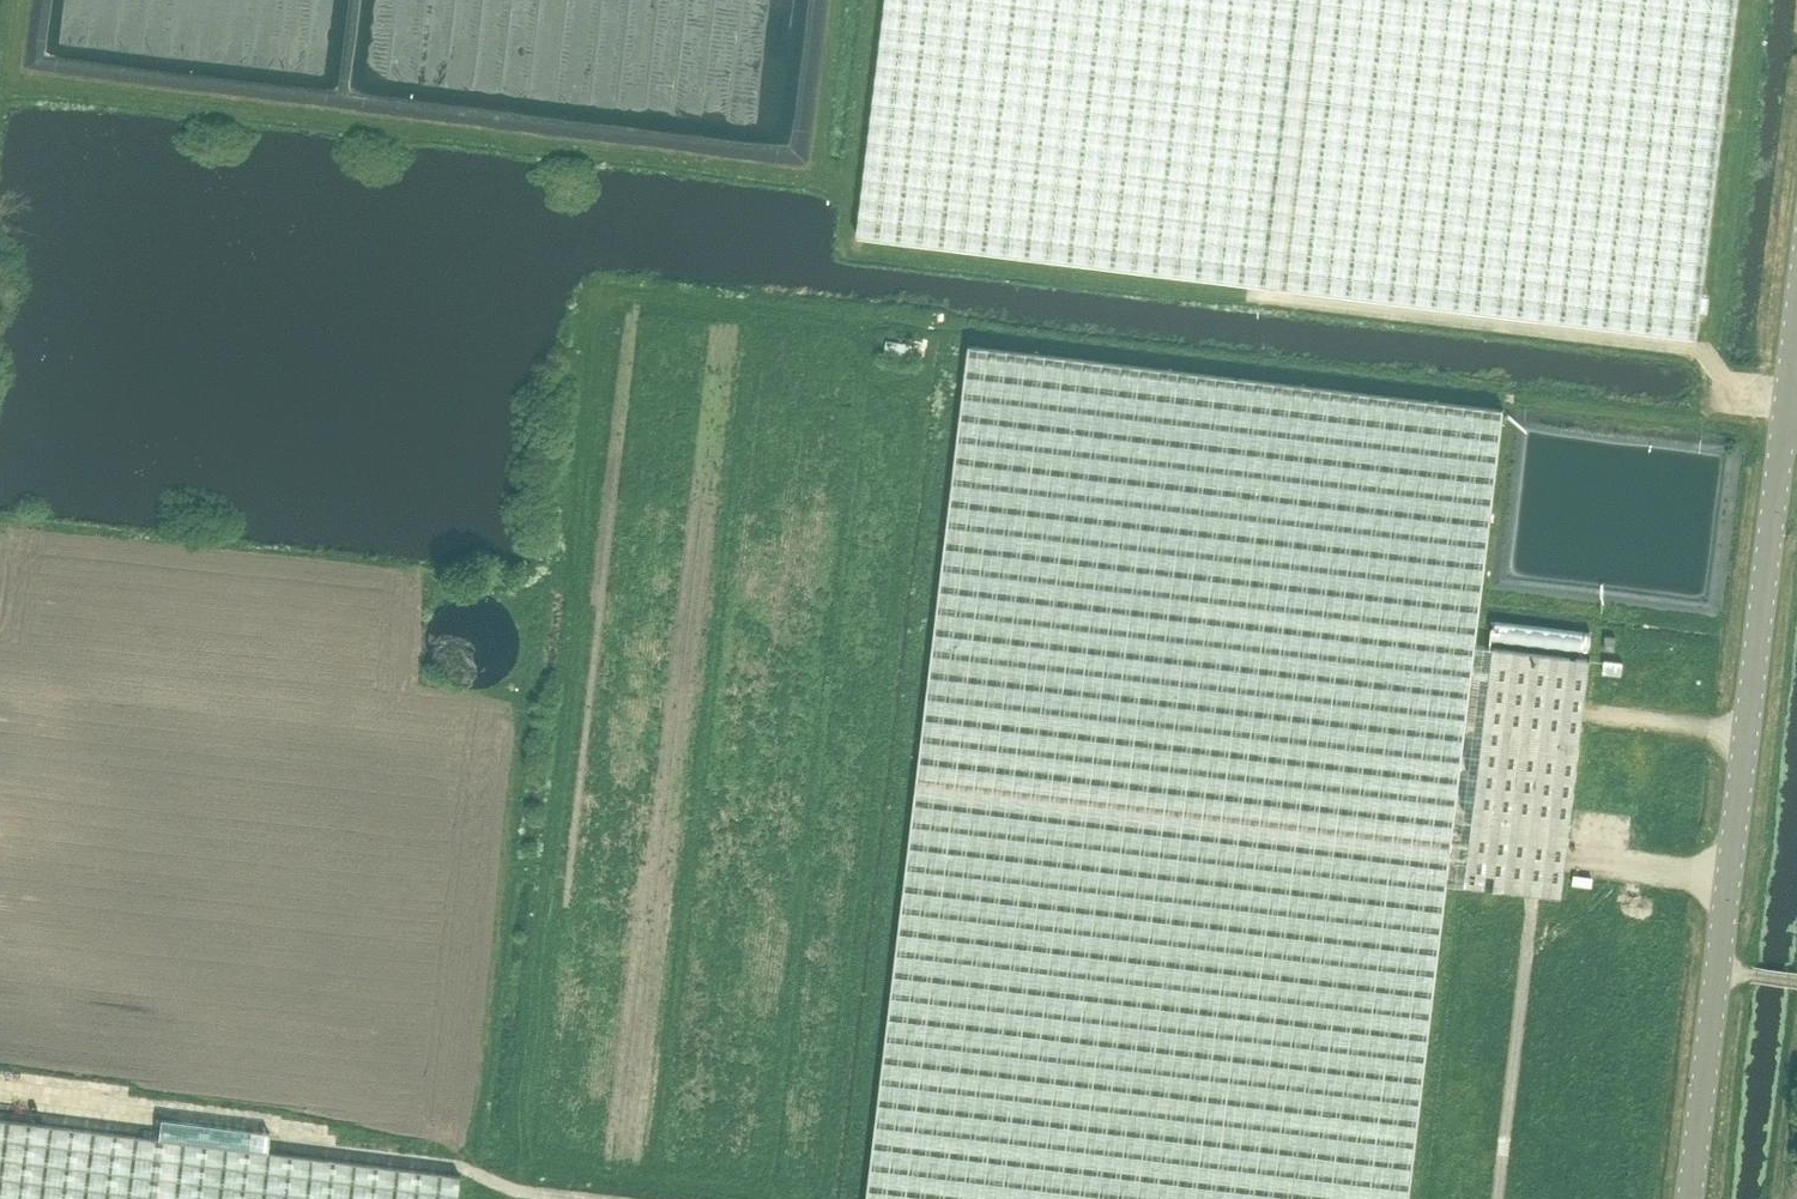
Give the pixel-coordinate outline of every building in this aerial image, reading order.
[(1736,0),(887,0),(858,236),(1695,338),(1736,0)] [(892,336),(891,352),(936,353),(936,338),(892,336)] [(1448,883),(1476,645),(1504,409),(970,345),(868,1198),(1410,1198),(1448,883)] [(518,644),(518,640),(518,636),(518,632),(517,628),(516,625),(514,621),(512,617),(510,614),(508,611),(505,608),(502,605),(499,603),(496,601),(492,599),(489,598),(485,596),(481,596),(477,595),(473,595),(469,595),(465,596),(462,596),(458,598),(454,599),(451,601),(447,603),(444,605),(441,608),(439,611),(436,614),(434,617),(432,621),(431,625),(430,628),(429,632),(428,636),(428,640),(428,644),(429,648),(430,652),(431,655),(432,659),(434,663),(436,666),(439,669),(441,672),(444,675),(447,677),(451,679),(454,681),(458,682),(462,684),(465,684),(469,685),(473,685),(477,685),(481,684),(485,684),(489,682),(492,681),(496,679),(499,677),(502,675),(505,672),(508,669),(510,666),(512,663),(514,659),(516,655),(517,652),(518,648),(518,644)] [(1615,650),(1617,637),(1605,635),(1604,649),(1615,650)] [(1590,658),(1476,645),(1448,883),(1562,896),(1590,658)] [(1621,675),(1623,662),(1604,660),(1603,673),(1621,675)] [(459,1175),(0,1119),(0,1198),(457,1198),(459,1175)]
